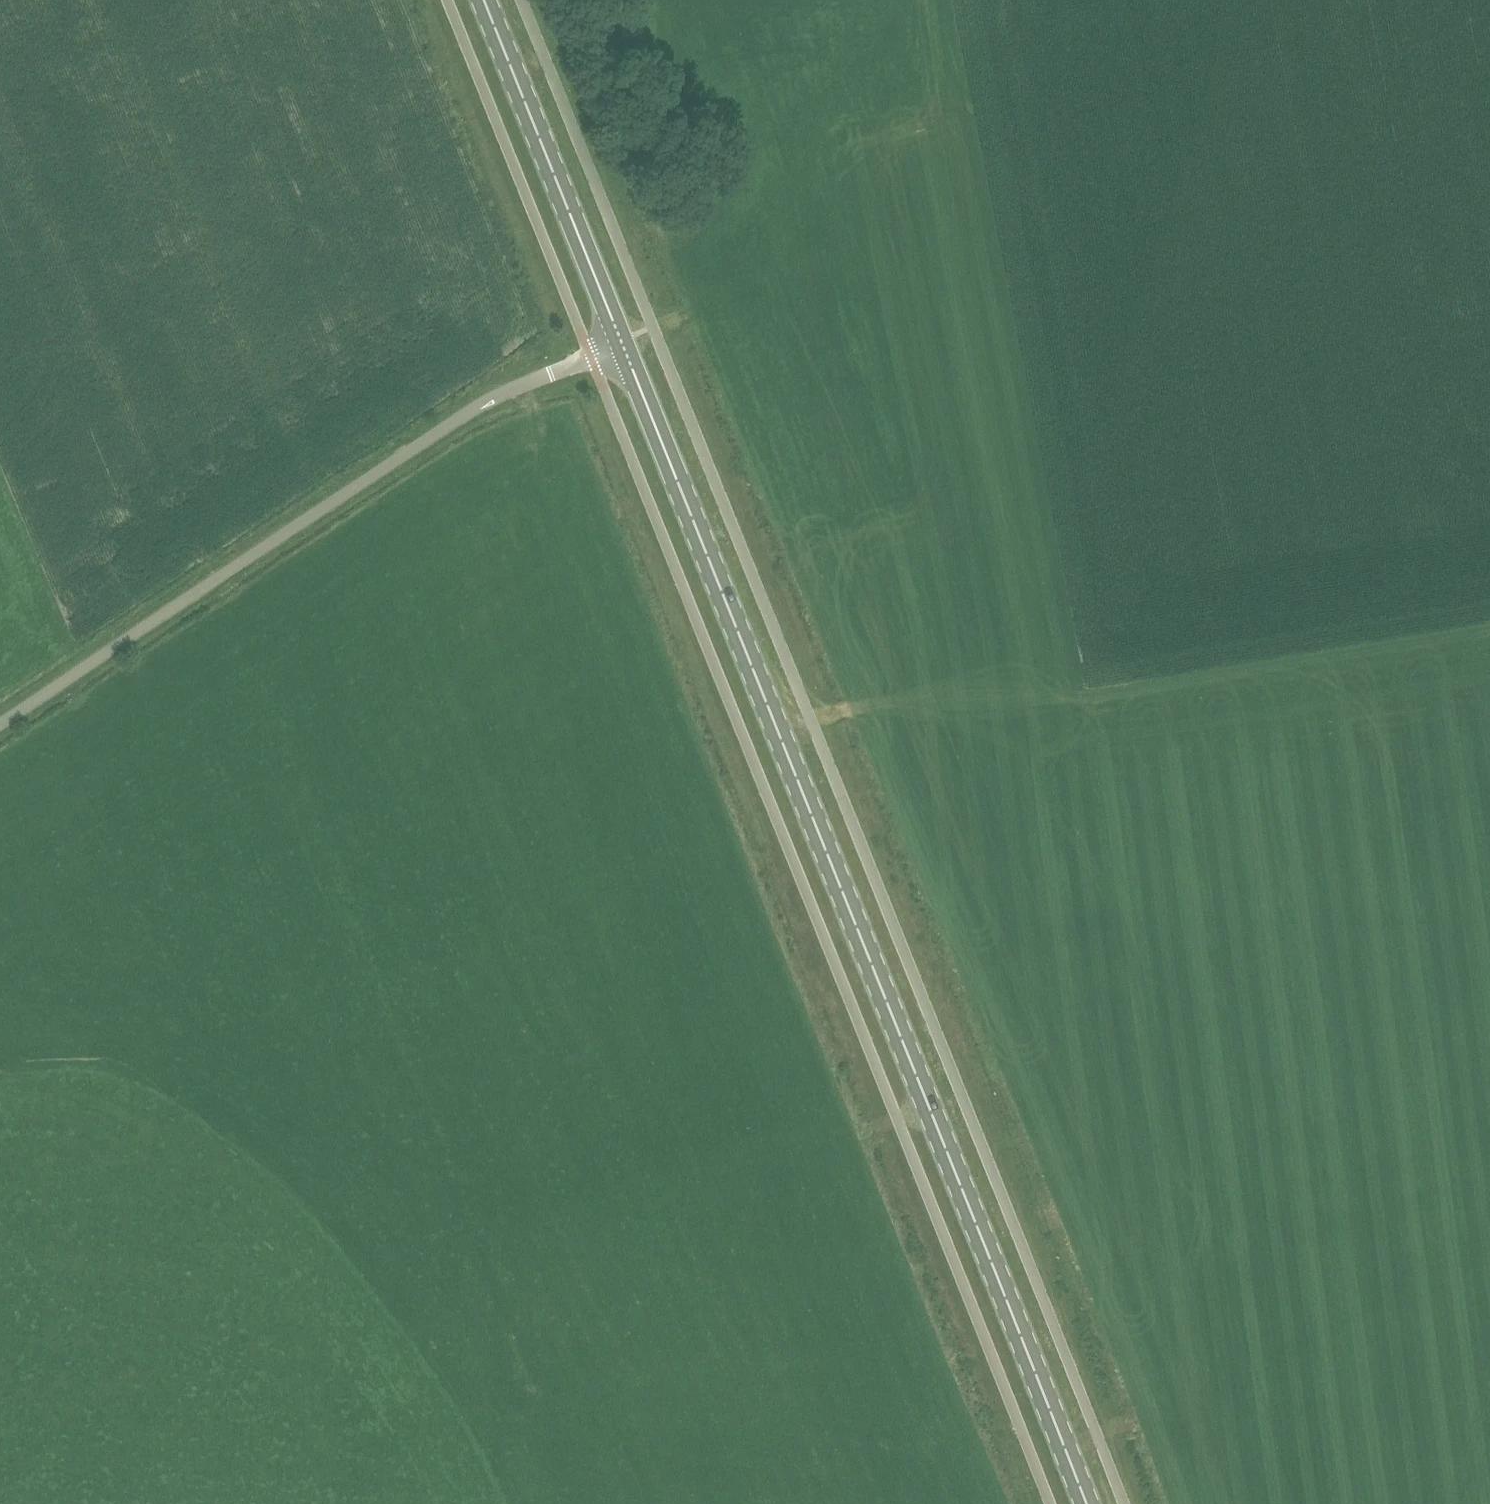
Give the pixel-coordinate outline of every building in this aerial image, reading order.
[(613,61),(623,57),(618,48),(609,52),(613,61)]
